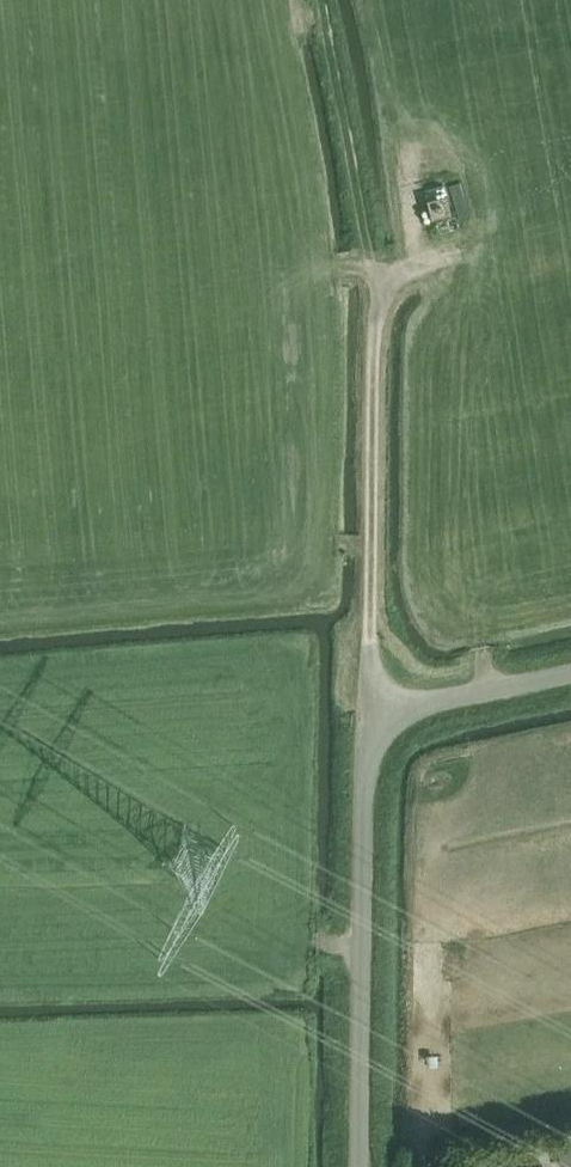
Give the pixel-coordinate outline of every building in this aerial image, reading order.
[(426,199),(431,219),(451,214),(446,194),(426,199)]
